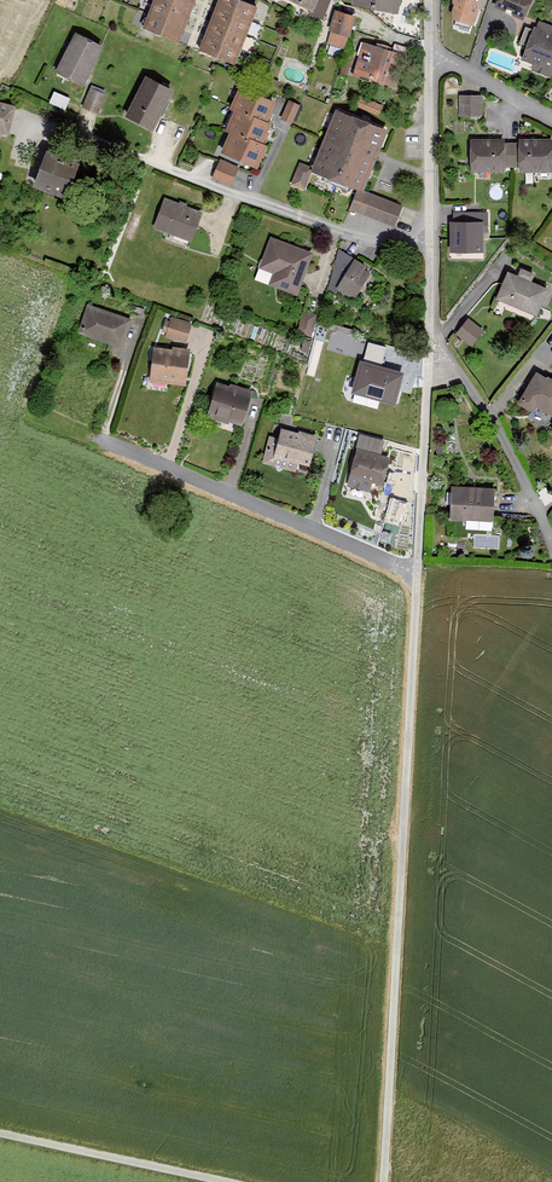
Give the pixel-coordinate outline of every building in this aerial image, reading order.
[(143,28),(180,41),(183,33),(189,18),(193,5),(195,0),(153,0),(143,28)] [(201,50),(236,63),(257,7),(240,0),(220,0),(215,13),(210,25),(204,40),(201,50)] [(317,0),(293,0),(313,9),(317,0)] [(354,2),(399,10),(401,0),(354,0),(354,2)] [(451,17),(472,23),(480,0),(453,0),(453,2),(451,17)] [(495,6),(523,17),(531,0),(498,0),(495,6)] [(356,15),(335,9),(329,30),(330,31),(327,43),(344,48),(348,36),(349,36),(356,15)] [(521,59),(533,64),(531,70),(551,77),(551,74),(551,25),(539,20),(537,26),(534,25),(521,59)] [(76,31),(55,70),(84,85),(105,45),(76,31)] [(405,56),(363,43),(354,73),(397,85),(405,56)] [(345,73),(354,74),(358,53),(349,51),(345,73)] [(127,115),(153,128),(173,88),(146,75),(127,115)] [(276,101),(240,84),(229,107),(234,109),(251,117),(253,113),(268,120),(276,101)] [(91,86),(84,105),(99,110),(106,92),(91,86)] [(54,89),(50,101),(66,108),(71,96),(54,89)] [(482,94),(460,94),(460,115),(482,115),(482,94)] [(357,95),(353,105),(378,115),(383,105),(357,95)] [(289,99),(281,118),(292,123),(300,104),(289,99)] [(9,134),(16,104),(0,101),(0,132),(9,134)] [(312,170),(362,189),(386,126),(336,107),(312,170)] [(272,122),(268,120),(253,113),(251,117),(234,109),(225,129),(229,131),(246,139),(248,135),(263,142),(272,122)] [(267,144),(263,142),(248,135),(246,139),(229,131),(220,150),(257,167),(267,144)] [(470,171),(505,172),(505,166),(512,166),(512,142),(505,142),(505,138),(470,138),(470,171)] [(519,138),(519,142),(512,142),(512,166),(519,166),(519,172),(551,172),(551,138),(519,138)] [(82,164),(46,150),(33,184),(69,198),(82,164)] [(238,166),(219,159),(213,177),(231,184),(238,166)] [(300,162),(292,183),(305,188),(313,167),(300,162)] [(403,205),(357,188),(350,209),(395,225),(403,205)] [(201,212),(164,200),(155,227),(192,239),(201,212)] [(483,220),(450,220),(450,251),(484,251),(483,220)] [(311,251),(270,238),(260,269),(273,273),(270,284),(297,293),(311,251)] [(354,258),(336,287),(355,298),(373,270),(354,258)] [(518,274),(508,270),(496,298),(537,315),(549,287),(532,280),(535,273),(521,267),(518,274)] [(129,319),(87,306),(79,333),(121,345),(129,319)] [(304,309),(296,329),(311,334),(318,313),(304,309)] [(170,320),(166,319),(162,331),(166,333),(165,336),(186,342),(193,323),(171,316),(170,320)] [(468,317),(456,333),(471,345),(484,329),(468,317)] [(364,358),(383,362),(387,345),(369,340),(364,358)] [(153,346),(150,381),(186,385),(190,348),(172,346),(172,348),(153,346)] [(404,373),(360,361),(352,394),(395,405),(404,373)] [(537,371),(518,403),(533,413),(537,407),(551,415),(551,380),(537,371)] [(216,381),(206,416),(228,422),(229,421),(242,424),(252,389),(230,383),(230,385),(216,381)] [(269,434),(262,463),(276,466),(279,471),(283,468),(295,471),(298,462),(310,465),(318,434),(299,430),(299,432),(282,427),(279,437),(269,434)] [(403,447),(398,464),(413,468),(417,450),(403,447)] [(357,448),(347,485),(370,491),(372,482),(382,484),(389,456),(357,448)] [(494,488),(452,486),(451,518),(493,519),(494,488)] [(405,523),(408,499),(390,497),(386,520),(405,523)]
